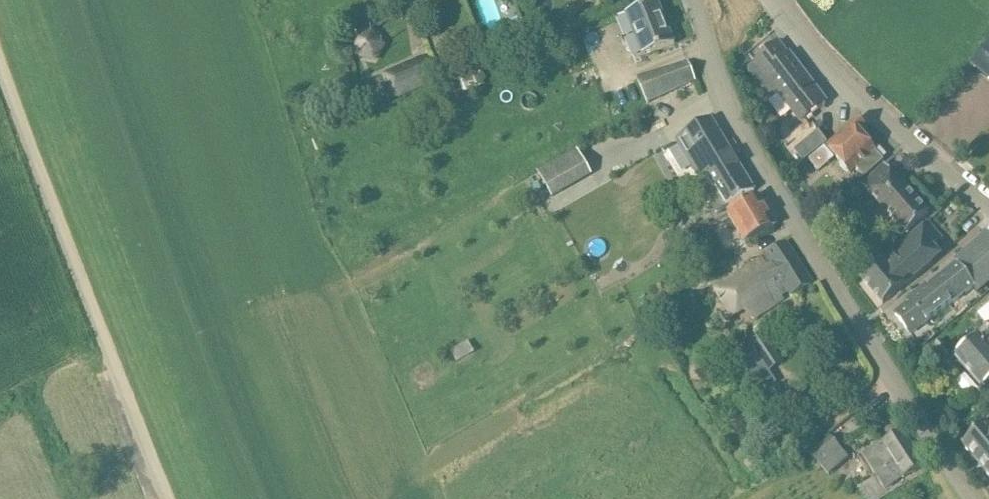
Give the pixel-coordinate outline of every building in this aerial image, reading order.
[(506,29),(495,0),(476,0),(490,35),(506,29)] [(620,21),(619,21),(625,36),(624,37),(623,37),(623,38),(622,39),(622,40),(622,41),(622,42),(622,43),(622,44),(623,44),(623,45),(624,45),(624,46),(625,46),(625,47),(626,47),(627,47),(628,47),(629,47),(635,62),(675,46),(675,45),(658,5),(627,18),(620,21)] [(384,58),(381,35),(354,38),(357,61),(384,58)] [(971,65),(988,80),(988,42),(971,65)] [(826,103),(789,55),(789,56),(779,43),(749,66),(772,96),(779,91),(802,121),(826,103)] [(421,59),(385,75),(394,97),(431,81),(421,59)] [(687,63),(639,82),(649,104),(694,81),(687,63)] [(877,151),(862,134),(867,129),(858,119),(826,149),(839,163),(839,167),(845,173),(848,173),(851,175),(856,171),(864,179),(885,160),(877,151)] [(717,191),(744,175),(712,121),(678,142),(702,180),(708,177),(716,189),(717,191)] [(929,215),(918,203),(885,166),(862,186),(894,221),(890,227),(902,239),(929,215)] [(548,168),(539,173),(553,197),(562,192),(548,168)] [(744,175),(717,191),(716,189),(704,197),(716,216),(727,209),(755,192),(744,175)] [(729,215),(746,244),(775,227),(758,198),(729,215)] [(932,263),(924,253),(940,239),(942,241),(943,240),(928,223),(862,279),(884,305),(933,263),(932,262),(932,263)] [(896,314),(912,334),(928,321),(973,288),(977,293),(988,283),(988,237),(988,236),(955,263),(957,266),(929,287),(927,285),(909,299),(911,302),(896,314)] [(786,243),(713,289),(731,318),(746,309),(753,320),(784,300),(778,292),(786,288),(791,297),(812,284),(786,243)] [(984,322),(988,318),(988,301),(976,311),(984,322)] [(955,358),(983,390),(988,385),(988,334),(982,340),(979,337),(955,358)] [(764,335),(751,344),(769,372),(782,364),(764,335)] [(982,418),(987,424),(962,446),(988,476),(988,413),(982,418)] [(865,456),(887,489),(925,464),(904,431),(865,456)] [(829,477),(836,470),(849,458),(830,436),(810,455),(814,460),(829,477)]
